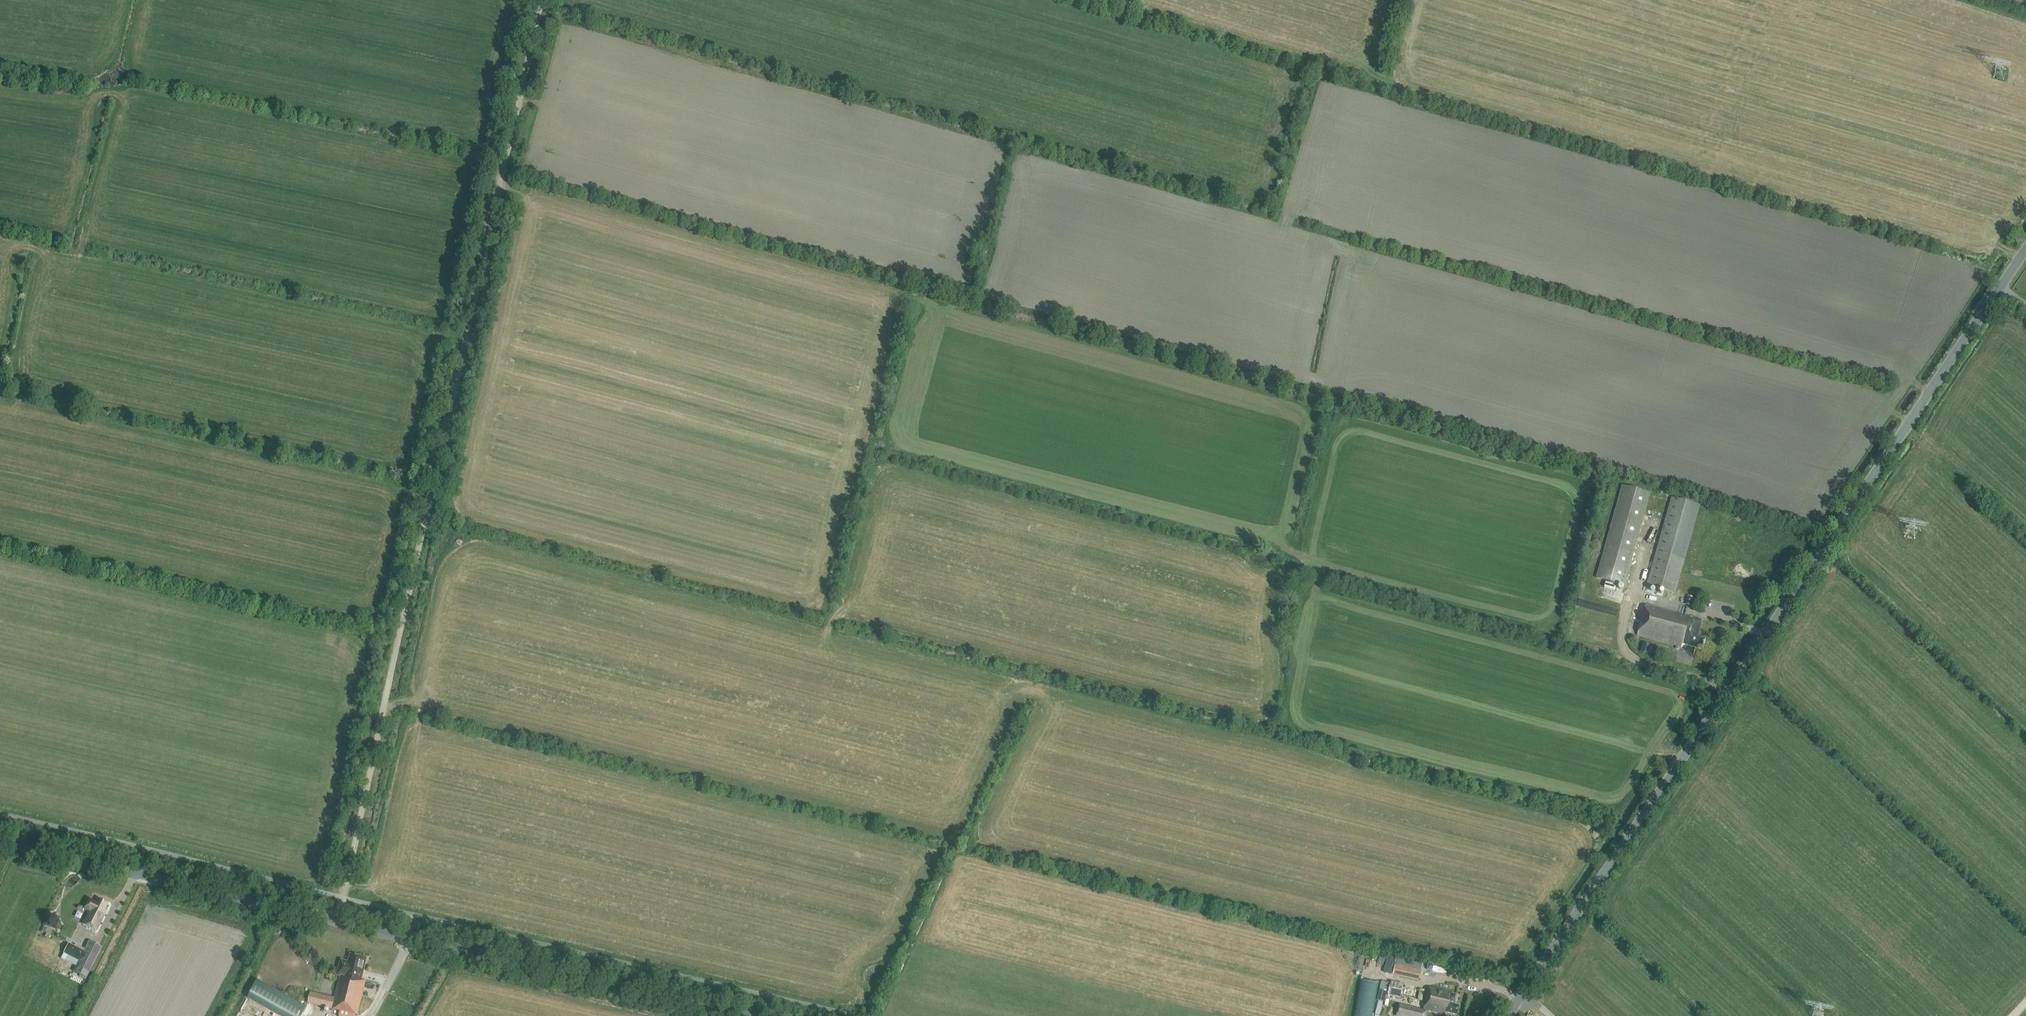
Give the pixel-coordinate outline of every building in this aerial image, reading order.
[(1647,494),(1620,486),(1595,579),(1622,587),(1647,494)] [(1697,506),(1669,498),(1645,586),(1674,593),(1697,506)] [(1701,620),(1644,605),(1636,636),(1681,647),(1682,644),(1703,649),(1705,639),(1697,637),(1701,620)] [(96,930),(106,910),(104,909),(107,903),(98,899),(96,902),(89,898),(84,907),(89,910),(82,923),(96,930)] [(60,923),(56,921),(53,923),(52,926),(53,929),(57,930),(60,929),(61,926),(60,923)] [(63,954),(61,959),(76,967),(73,972),(86,979),(102,948),(88,941),(83,951),(68,943),(63,954)] [(364,981),(361,981),(366,959),(350,955),(349,962),(340,960),(337,975),(341,976),(335,999),(310,993),(307,1004),(356,1015),(364,981)] [(1423,963),(1388,955),(1384,973),(1419,982),(1423,963)] [(1380,982),(1362,979),(1357,1015),(1375,1015),(1380,982)] [(1400,999),(1403,984),(1391,981),(1387,996),(1400,999)] [(262,992),(250,985),(234,1015),(249,1015),(262,992)] [(264,1004),(284,1011),(287,1001),(277,998),(279,992),(270,989),(264,1004)] [(1397,1015),(1426,1015),(1427,1012),(1445,1015),(1445,1014),(1455,1015),(1456,1015),(1458,1007),(1454,1006),(1456,996),(1447,994),(1447,993),(1429,989),(1423,1012),(1399,1007),(1397,1015)]
